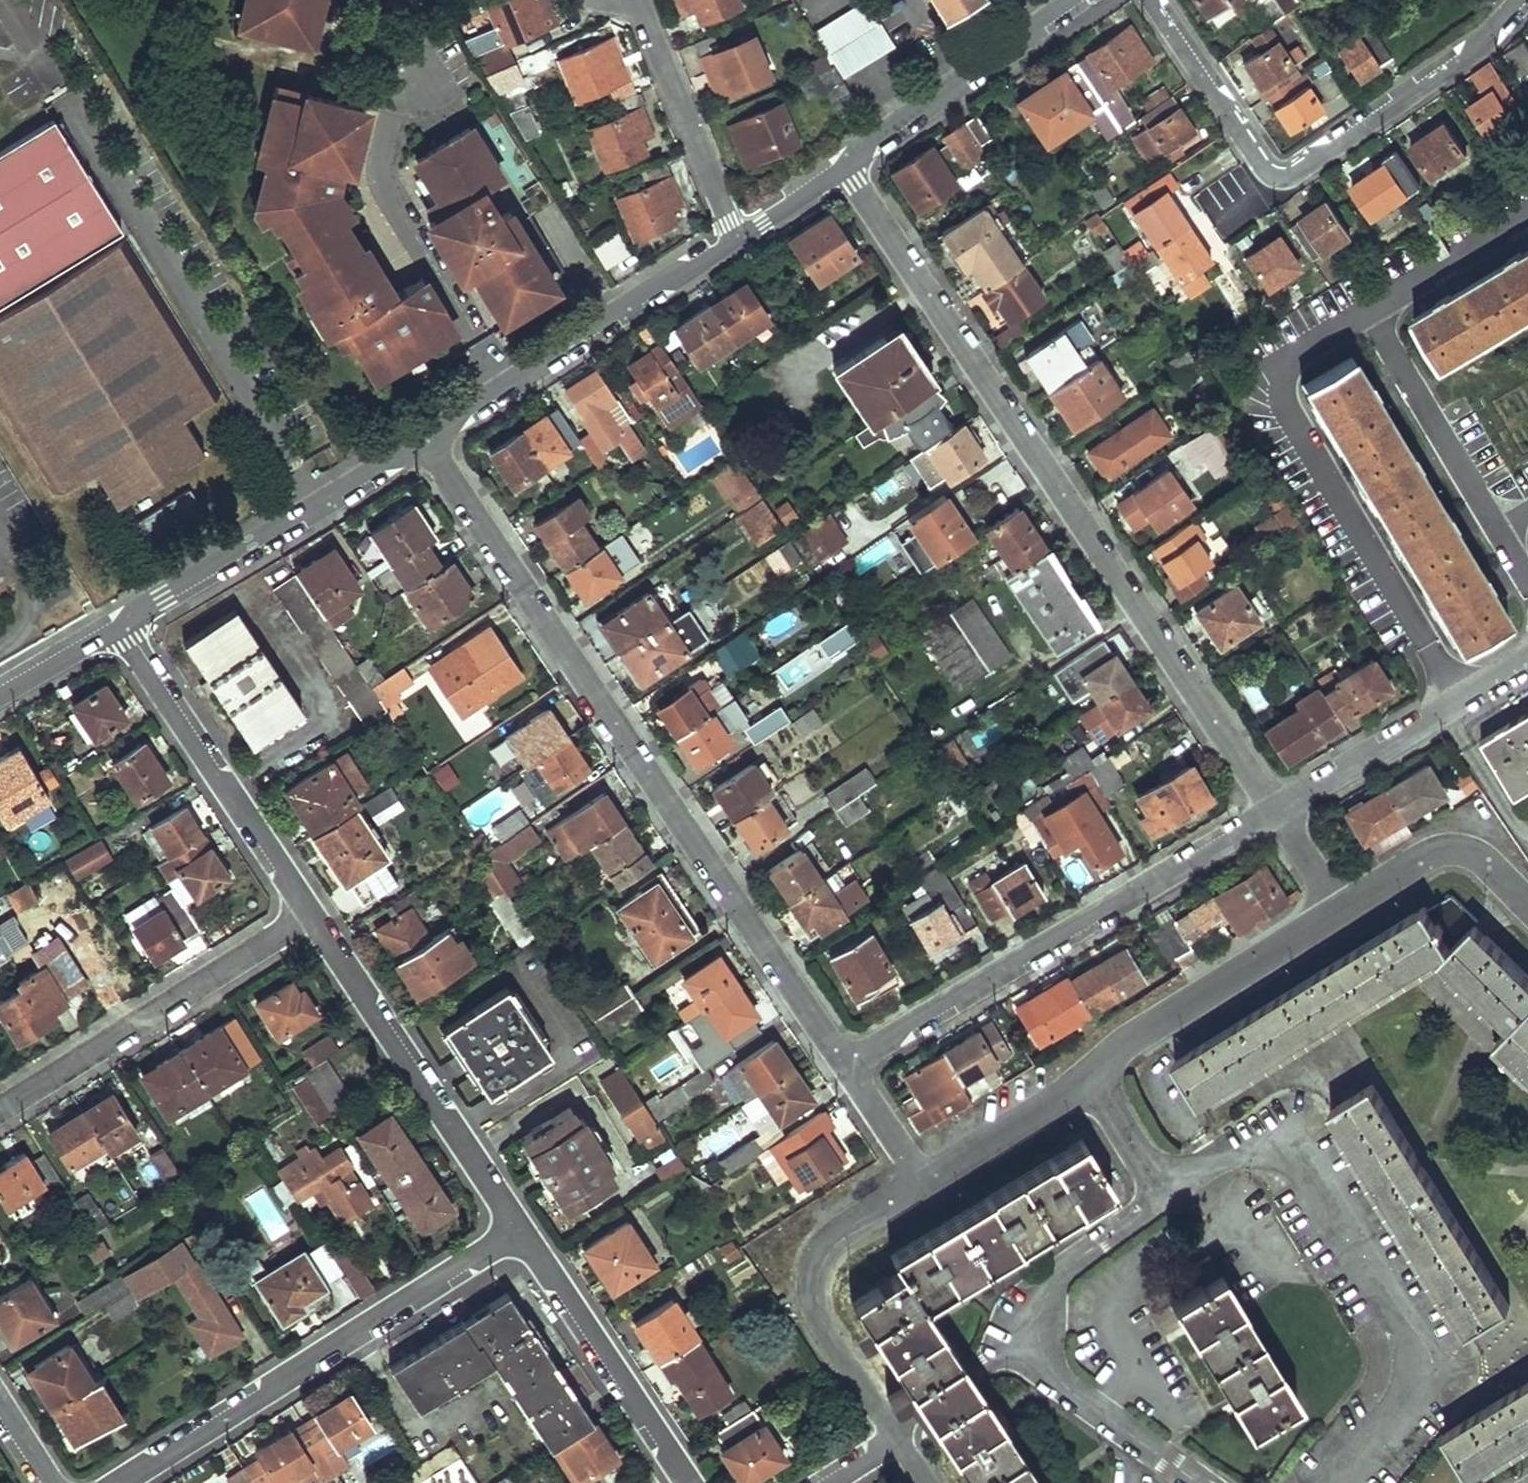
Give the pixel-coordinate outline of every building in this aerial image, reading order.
[(241,13),(248,24),(309,40),(319,0),(243,0),(241,13)] [(506,42),(558,20),(550,0),(495,0),(489,2),(506,42)] [(691,24),(743,3),(742,0),(681,0),(691,24)] [(844,76),(896,43),(869,0),(862,0),(815,30),(835,62),(844,76)] [(945,14),(967,0),(936,0),(945,14)] [(1279,0),(1201,0),(1211,15),(1233,0),(1240,10),(1250,3),(1268,28),(1271,25),(1288,13),(1279,0)] [(1288,13),(1306,0),(1279,0),(1288,13)] [(1078,61),(1106,102),(1122,127),(1134,118),(1118,94),(1114,87),(1154,58),(1131,24),(1078,61)] [(1249,63),(1271,97),(1294,81),(1304,74),(1297,63),(1288,51),(1271,25),(1268,28),(1256,36),(1267,51),(1249,63)] [(1340,47),(1361,78),(1394,56),(1373,25),(1340,47)] [(697,38),(719,93),(771,71),(755,31),(726,43),(720,29),(697,38)] [(561,57),(578,98),(631,75),(614,35),(561,57)] [(1526,82),(1527,81),(1527,42),(1527,41),(1507,55),(1526,82)] [(1288,51),(1297,63),(1309,55),(1301,43),(1288,51)] [(512,60),(513,60),(507,45),(500,48),(498,44),(477,53),(485,72),(512,60)] [(485,72),(495,87),(520,76),(512,60),(485,72)] [(1020,100),(1049,143),(1092,112),(1110,137),(1122,127),(1106,102),(1078,61),(1020,100)] [(826,87),(841,111),(858,100),(844,76),(835,62),(800,77),(808,95),(826,87)] [(1473,106),(1493,136),(1516,122),(1511,113),(1522,107),(1493,64),(1476,76),(1489,96),(1473,106)] [(1271,97),(1293,131),(1326,109),(1311,85),(1302,92),(1294,81),(1271,97)] [(354,104),(275,87),(261,144),(266,146),(262,162),(265,162),(258,196),(265,197),(261,214),(269,215),(276,227),(281,225),(287,236),(293,232),(301,246),(295,249),(292,250),(302,266),(296,270),(303,280),(296,285),(313,310),(326,331),(329,337),(334,335),(344,328),(352,341),(376,380),(442,339),(448,320),(429,291),(410,286),(378,306),(371,294),(375,292),(374,285),(368,277),(378,271),(365,251),(357,248),(342,222),(349,218),(334,192),(337,184),(333,178),(316,175),(320,160),(325,161),(331,158),(334,164),(350,168),(362,118),(354,104)] [(590,125),(607,167),(661,145),(638,90),(618,98),(623,111),(590,125)] [(1141,114),(1165,146),(1194,127),(1172,93),(1141,114)] [(509,110),(526,136),(544,128),(526,100),(509,110)] [(732,123),(749,164),(801,142),(784,101),(732,123)] [(980,113),(968,121),(987,149),(999,141),(980,113)] [(0,152),(0,398),(57,493),(97,469),(118,505),(210,451),(189,416),(229,392),(134,235),(101,255),(96,247),(126,230),(58,118),(0,152)] [(949,135),(965,160),(970,158),(971,160),(987,149),(968,121),(949,135)] [(1414,146),(1436,178),(1468,156),(1446,123),(1414,146)] [(469,126),(415,159),(439,199),(430,204),(439,218),(449,211),(465,237),(454,242),(471,269),(479,283),(496,311),(514,314),(555,289),(507,212),(496,218),(480,192),(491,186),(495,168),(469,126)] [(266,146),(261,144),(257,161),(262,162),(266,146)] [(896,172),(921,207),(960,180),(934,145),(896,172)] [(619,194),(637,235),(689,214),(667,159),(636,173),(639,180),(649,175),(651,181),(619,194)] [(1355,186),(1377,217),(1410,196),(1388,163),(1355,186)] [(495,168),(491,186),(503,180),(495,168)] [(1127,199),(1159,246),(1191,223),(1171,191),(1178,186),(1169,171),(1127,199)] [(507,212),(491,186),(480,192),(496,218),(507,212)] [(265,197),(258,196),(254,213),(261,214),(265,197)] [(977,269),(988,286),(1029,260),(989,201),(945,230),(973,272),(977,269)] [(1294,226),(1315,260),(1350,236),(1329,203),(1294,226)] [(465,237),(449,211),(439,218),(429,223),(460,275),(466,272),(471,269),(454,242),(465,237)] [(792,238),(820,280),(859,255),(831,213),(792,238)] [(1099,235),(1109,228),(1101,216),(1099,214),(1089,220),(1099,235)] [(1214,257),(1191,223),(1159,246),(1181,279),(1214,257)] [(595,245),(608,267),(630,252),(618,231),(595,245)] [(301,246),(293,232),(287,236),(295,249),(301,246)] [(1247,258),(1270,290),(1291,276),(1285,266),(1295,260),(1278,237),(1247,258)] [(1132,262),(1132,263),(1149,252),(1140,239),(1124,251),(1132,262)] [(1119,270),(1132,262),(1124,251),(1118,241),(1105,249),(1119,270)] [(1138,271),(1141,275),(1162,261),(1154,249),(1149,252),(1132,263),(1138,271)] [(302,266),(292,250),(287,254),(296,270),(302,266)] [(1445,364),(1527,315),(1527,251),(1416,317),(1445,364)] [(998,301),(1011,320),(1052,292),(1029,260),(988,286),(983,289),(994,304),(998,301)] [(1110,276),(1116,285),(1138,271),(1132,263),(1132,262),(1119,270),(1110,276)] [(474,285),(479,283),(471,269),(466,272),(474,285)] [(410,286),(429,291),(421,279),(410,286)] [(714,303),(738,338),(772,315),(747,280),(714,303)] [(679,326),(703,361),(738,338),(714,303),(679,326)] [(326,331),(313,310),(305,315),(318,336),(326,331)] [(514,314),(496,311),(502,321),(514,314)] [(1028,356),(1050,389),(1099,355),(1089,340),(1093,337),(1082,319),(1028,356)] [(448,320),(442,339),(455,331),(448,320)] [(704,405),(663,342),(649,320),(636,328),(650,350),(632,363),(676,430),(707,411),(704,405)] [(837,367),(874,422),(926,386),(913,367),(918,363),(896,327),(837,367)] [(344,328),(334,335),(342,348),(352,341),(344,328)] [(1124,392),(1099,355),(1050,389),(1075,427),(1124,392)] [(1304,384),(1463,648),(1510,620),(1352,356),(1304,384)] [(913,367),(926,386),(932,382),(918,363),(913,367)] [(596,429),(581,439),(600,468),(605,465),(610,451),(608,448),(622,440),(635,461),(648,452),(632,427),(625,431),(609,407),(616,402),(621,399),(602,371),(571,392),(596,429)] [(857,433),(865,445),(886,431),(889,437),(909,423),(924,447),(954,427),(935,400),(941,396),(932,382),(926,386),(874,422),(857,433)] [(632,427),(616,402),(609,407),(625,431),(632,427)] [(1202,413),(1208,423),(1223,413),(1216,404),(1202,413)] [(1092,451),(1108,477),(1170,434),(1153,410),(1092,451)] [(519,434),(543,468),(569,449),(555,430),(544,415),(519,434)] [(1229,419),(1204,434),(1184,447),(1195,465),(1204,459),(1213,453),(1224,470),(1226,469),(1250,453),(1229,419)] [(568,458),(581,480),(600,468),(581,439),(569,420),(555,430),(569,449),(574,454),(568,458)] [(944,478),(947,482),(987,456),(964,421),(954,427),(924,447),(909,457),(929,487),(944,478)] [(493,452),(517,487),(543,468),(519,434),(493,452)] [(1224,470),(1213,453),(1204,459),(1214,476),(1224,470)] [(728,497),(739,513),(761,499),(734,458),(709,474),(725,499),(728,497)] [(1124,501),(1140,525),(1155,515),(1162,525),(1198,502),(1175,468),(1124,501)] [(191,493),(136,516),(146,539),(201,516),(191,493)] [(921,571),(938,560),(973,536),(946,495),(911,519),(919,531),(902,543),(921,571)] [(739,513),(759,542),(783,526),(763,497),(761,499),(739,513)] [(781,506),(789,520),(799,513),(790,500),(781,506)] [(414,501),(369,531),(391,564),(427,541),(437,535),(414,501)] [(538,525),(568,568),(598,548),(578,518),(569,504),(538,525)] [(984,569),(995,584),(1006,576),(1045,550),(1017,507),(987,527),(1005,555),(984,569)] [(1290,507),(1258,528),(1269,544),(1301,523),(1290,507)] [(601,546),(606,542),(586,512),(578,518),(598,548),(601,546)] [(846,541),(828,514),(803,531),(821,557),(846,541)] [(1195,521),(1179,532),(1186,544),(1196,538),(1199,543),(1206,538),(1195,521)] [(1286,538),(1293,547),(1306,538),(1300,528),(1286,538)] [(803,531),(793,538),(811,564),(821,557),(803,531)] [(1179,532),(1155,549),(1171,574),(1178,585),(1201,571),(1212,563),(1199,543),(1196,538),(1186,544),(1179,532)] [(779,547),(792,564),(803,557),(791,539),(779,547)] [(615,540),(603,548),(620,573),(632,565),(615,540)] [(427,541),(391,564),(407,589),(442,565),(427,541)] [(568,568),(588,598),(621,575),(620,573),(603,548),(601,546),(598,548),(568,568)] [(296,573),(331,627),(351,614),(343,601),(360,590),(335,550),(296,573)] [(1006,576),(1055,651),(1095,625),(1045,550),(1006,576)] [(474,593),(451,559),(442,565),(407,589),(403,591),(425,625),(474,593)] [(1171,574),(1166,578),(1182,602),(1209,584),(1201,571),(1178,585),(1171,574)] [(296,573),(276,586),(365,724),(386,710),(382,703),(371,686),(368,681),(357,665),(331,627),(296,573)] [(1197,612),(1220,646),(1258,620),(1235,586),(1197,612)] [(604,623),(624,652),(669,621),(649,592),(604,623)] [(919,635),(959,693),(1013,657),(973,599),(919,635)] [(235,608),(184,640),(253,743),(302,709),(235,608)] [(687,610),(669,621),(688,650),(706,638),(687,610)] [(624,652),(643,681),(688,650),(669,621),(624,652)] [(713,652),(728,674),(760,653),(745,630),(713,652)] [(489,632),(435,668),(449,690),(454,686),(468,707),(518,674),(489,632)] [(1052,674),(1071,701),(1090,688),(1100,702),(1131,682),(1102,639),(1052,674)] [(371,664),(373,654),(357,665),(368,681),(371,686),(384,678),(376,665),(371,664)] [(1319,689),(1342,724),(1389,693),(1371,664),(1340,684),(1333,674),(1316,685),(1319,689)] [(384,678),(371,686),(382,703),(414,682),(403,666),(384,678)] [(1080,716),(1097,741),(1148,707),(1131,682),(1100,702),(1080,716)] [(74,703),(94,735),(125,714),(105,683),(74,703)] [(449,690),(463,710),(468,707),(454,686),(449,690)] [(660,707),(678,735),(707,716),(688,688),(660,707)] [(1267,733),(1286,761),(1337,728),(1340,733),(1346,730),(1342,724),(1319,689),(1286,711),(1290,717),(1267,733)] [(678,735),(697,763),(731,741),(723,730),(745,716),(733,698),(707,716),(678,735)] [(551,708),(508,737),(527,766),(538,759),(570,737),(551,708)] [(789,717),(781,708),(741,727),(751,745),(789,717)] [(792,723),(801,736),(822,722),(813,709),(792,723)] [(1519,796),(1527,791),(1527,713),(1485,739),(1519,796)] [(402,714),(393,720),(399,729),(408,723),(402,714)] [(570,737),(538,759),(557,788),(589,767),(570,737)] [(113,762),(137,797),(166,779),(143,742),(113,762)] [(1083,744),(1059,759),(1072,779),(1078,776),(1088,769),(1095,765),(1094,763),(1083,744)] [(18,745),(0,756),(0,813),(5,822),(49,796),(18,745)] [(57,777),(59,779),(81,765),(72,750),(50,765),(57,777)] [(347,754),(290,790),(317,833),(360,804),(354,794),(367,786),(347,754)] [(1105,796),(1109,794),(1126,784),(1108,755),(1094,763),(1095,765),(1088,769),(1105,796)] [(545,796),(557,788),(538,759),(527,766),(525,767),(545,796)] [(1137,817),(1148,835),(1213,797),(1192,760),(1133,795),(1143,813),(1137,817)] [(57,777),(50,765),(49,763),(39,769),(48,783),(57,777)] [(715,790),(735,818),(767,797),(774,792),(755,764),(715,790)] [(433,774),(443,792),(458,784),(448,766),(433,774)] [(826,796),(836,810),(859,795),(878,783),(868,768),(826,796)] [(1031,822),(1053,857),(1078,842),(1094,869),(1124,850),(1100,812),(1115,803),(1109,794),(1105,796),(1088,769),(1078,776),(1084,786),(1054,805),(1048,794),(1023,809),(1031,822)] [(1387,793),(1405,821),(1445,796),(1427,769),(1387,793)] [(1468,793),(1478,786),(1470,773),(1459,781),(1468,793)] [(521,808),(535,800),(526,783),(533,779),(530,774),(509,787),(521,808)] [(390,786),(363,803),(377,825),(404,808),(390,786)] [(607,791),(566,820),(574,832),(559,843),(568,857),(589,844),(626,818),(607,791)] [(1405,821),(1387,793),(1348,817),(1366,847),(1371,843),(1405,821)] [(836,810),(845,825),(869,809),(859,795),(836,810)] [(735,818),(755,848),(787,827),(767,797),(735,818)] [(152,825),(170,853),(202,834),(183,804),(152,825)] [(360,804),(317,833),(347,882),(351,879),(366,902),(392,884),(378,863),(390,855),(360,804)] [(482,855),(530,823),(519,806),(471,838),(482,855)] [(1013,815),(1021,829),(1031,822),(1023,809),(1013,815)] [(654,861),(626,818),(589,844),(618,886),(654,861)] [(574,832),(566,820),(550,830),(559,843),(574,832)] [(1371,843),(1377,852),(1412,832),(1405,821),(1371,843)] [(506,861),(540,838),(530,823),(482,855),(492,869),(492,870),(506,861)] [(141,832),(160,860),(170,853),(152,825),(141,832)] [(159,861),(173,884),(201,930),(208,926),(190,897),(228,874),(202,834),(170,853),(160,860),(159,861)] [(62,858),(76,879),(113,856),(100,836),(62,858)] [(770,871),(790,901),(823,880),(802,850),(770,871)] [(523,888),(506,861),(492,870),(506,891),(510,897),(523,888)] [(970,880),(992,917),(1009,908),(1010,911),(1043,891),(1027,861),(994,882),(987,870),(970,880)] [(869,890),(850,862),(823,880),(832,890),(850,879),(861,896),(869,890)] [(904,907),(933,953),(978,925),(943,865),(922,880),(930,892),(904,907)] [(1158,928),(1175,957),(1189,948),(1187,945),(1231,919),(1240,933),(1286,903),(1282,896),(1263,868),(1175,924),(1171,919),(1158,928)] [(492,869),(480,877),(494,898),(506,891),(492,870),(492,869)] [(619,905),(654,959),(701,928),(665,875),(619,905)] [(790,901),(812,932),(844,910),(843,907),(861,896),(850,879),(832,890),(823,880),(790,901)] [(9,891),(18,906),(36,895),(26,880),(9,891)] [(135,925),(155,958),(201,930),(173,884),(157,894),(164,906),(135,925)] [(1286,903),(1300,894),(1296,887),(1282,896),(1286,903)] [(416,889),(393,904),(400,915),(379,928),(398,959),(442,930),(416,889)] [(510,897),(506,891),(494,898),(492,900),(522,945),(536,937),(525,919),(510,897)] [(1202,1105),(1444,953),(1513,1024),(1498,1038),(1527,1068),(1527,969),(1480,921),(1483,917),(1453,895),(1427,910),(1425,907),(1175,1062),(1202,1105)] [(442,930),(398,959),(419,992),(472,957),(451,925),(442,930)] [(1144,936),(1161,965),(1175,957),(1158,928),(1144,936)] [(833,957),(861,1004),(900,981),(871,935),(833,957)] [(20,1038),(58,1014),(54,1007),(69,998),(67,994),(86,982),(57,938),(34,951),(43,965),(20,980),(25,987),(0,1003),(0,1006),(20,1038)] [(1071,982),(1092,1014),(1144,982),(1124,949),(1071,982)] [(719,958),(684,980),(704,1008),(738,986),(719,958)] [(1019,1008),(1042,1045),(1080,1022),(1087,1032),(1099,1025),(1092,1014),(1071,982),(1068,977),(1019,1008)] [(573,992),(591,1021),(632,994),(622,979),(593,997),(585,984),(573,992)] [(260,1004),(280,1037),(319,1012),(298,980),(260,1004)] [(507,985),(446,1027),(462,1050),(470,1044),(482,1063),(474,1068),(490,1094),(552,1051),(507,985)] [(704,1008),(721,1035),(749,1017),(756,1013),(738,986),(704,1008)] [(591,1021),(599,1032),(639,1006),(632,994),(591,1021)] [(721,1035),(704,1008),(689,1017),(704,1043),(693,1050),(704,1068),(707,1066),(762,1030),(749,1017),(721,1035)] [(991,1024),(943,1053),(972,1100),(990,1088),(981,1073),(1010,1055),(991,1024)] [(181,1052),(206,1092),(245,1069),(220,1028),(181,1052)] [(325,1060),(341,1050),(332,1036),(307,1052),(316,1066),(325,1060)] [(746,1100),(761,1091),(794,1069),(774,1040),(726,1071),(744,1096),(746,1100)] [(462,1050),(474,1068),(482,1063),(470,1044),(462,1050)] [(145,1074),(169,1114),(206,1092),(181,1052),(145,1074)] [(907,1117),(918,1132),(972,1100),(943,1053),(907,1073),(925,1106),(907,1117)] [(316,1066),(306,1074),(309,1078),(323,1100),(335,1118),(336,1120),(356,1106),(325,1060),(316,1066)] [(691,1096),(690,1094),(715,1078),(707,1066),(704,1068),(676,1086),(659,1097),(646,1105),(656,1119),(691,1096)] [(761,1091),(781,1120),(814,1098),(794,1069),(761,1091)] [(744,1096),(726,1071),(723,1073),(721,1081),(732,1097),(739,1099),(744,1096)] [(626,1073),(609,1084),(642,1136),(659,1124),(656,1119),(646,1105),(635,1088),(626,1073)] [(323,1100),(309,1078),(298,1086),(312,1108),(323,1100)] [(1333,1113),(1470,1331),(1510,1306),(1374,1087),(1333,1113)] [(106,1146),(108,1150),(136,1133),(112,1093),(84,1111),(106,1146)] [(335,1118),(323,1100),(312,1108),(324,1126),(335,1118)] [(572,1106),(524,1138),(570,1209),(619,1177),(572,1106)] [(51,1132),(73,1166),(106,1146),(84,1111),(51,1132)] [(821,1112),(768,1148),(777,1163),(783,1159),(804,1189),(844,1162),(833,1146),(827,1150),(817,1135),(823,1131),(831,1126),(821,1112)] [(360,1133),(424,1226),(452,1208),(389,1114),(360,1133)] [(833,1146),(823,1131),(817,1135),(827,1150),(833,1146)] [(729,1154),(738,1169),(755,1157),(763,1152),(754,1138),(729,1154)] [(970,1482),(1042,1482),(924,1306),(1113,1191),(1082,1140),(891,1256),(901,1271),(853,1302),(906,1386),(889,1397),(896,1408),(913,1397),(970,1482)] [(313,1191),(324,1184),(332,1197),(330,1199),(344,1220),(372,1201),(350,1167),(352,1166),(340,1147),(322,1159),(315,1147),(278,1172),(283,1180),(297,1200),(297,1202),(313,1191)] [(150,1156),(168,1186),(182,1178),(164,1148),(150,1156)] [(763,1152),(755,1157),(772,1182),(784,1173),(777,1163),(768,1148),(763,1152)] [(10,1208),(60,1178),(44,1153),(30,1162),(25,1154),(0,1169),(0,1193),(10,1208)] [(680,1156),(662,1168),(668,1177),(686,1165),(680,1156)] [(783,1159),(777,1163),(784,1173),(798,1194),(804,1189),(783,1159)] [(297,1200),(283,1180),(271,1188),(285,1208),(297,1200)] [(324,1184),(313,1191),(321,1204),(332,1197),(324,1184)] [(88,1191),(74,1201),(94,1232),(108,1223),(88,1191)] [(587,1247),(615,1290),(656,1263),(628,1220),(587,1247)] [(185,1239),(191,1249),(199,1243),(193,1234),(185,1239)] [(88,1249),(95,1260),(108,1252),(101,1241),(88,1249)] [(724,1249),(729,1257),(741,1248),(740,1246),(736,1241),(724,1249)] [(324,1242),(307,1254),(320,1272),(337,1261),(324,1242)] [(129,1276),(139,1296),(175,1273),(204,1317),(194,1325),(213,1355),(242,1337),(179,1243),(129,1276)] [(337,1261),(348,1275),(360,1266),(345,1245),(332,1252),(337,1261)] [(256,1278),(283,1319),(330,1288),(320,1272),(307,1254),(304,1248),(269,1271),(256,1278)] [(269,1271),(258,1255),(243,1266),(253,1281),(269,1271)] [(375,1287),(360,1266),(348,1275),(362,1296),(375,1287)] [(79,1301),(87,1313),(106,1302),(130,1286),(121,1274),(79,1301)] [(1173,1306),(1250,1430),(1299,1400),(1222,1275),(1206,1286),(1173,1306)] [(18,1341),(56,1318),(30,1276),(0,1294),(0,1321),(4,1318),(18,1341)] [(106,1302),(118,1320),(142,1305),(130,1286),(106,1302)] [(391,1368),(418,1411),(496,1363),(553,1448),(557,1446),(593,1424),(509,1294),(391,1368)] [(639,1325),(662,1361),(697,1339),(699,1338),(675,1301),(639,1325)] [(679,1380),(700,1412),(732,1392),(697,1339),(662,1361),(676,1382),(679,1380)] [(40,1385),(55,1408),(93,1384),(69,1345),(35,1367),(45,1382),(40,1385)] [(55,1408),(78,1445),(123,1416),(99,1380),(93,1384),(55,1408)] [(1472,1475),(1527,1440),(1527,1382),(1445,1433),(1472,1475)] [(349,1393),(318,1415),(320,1418),(308,1426),(313,1434),(339,1473),(349,1467),(338,1450),(372,1428),(349,1393)] [(744,1482),(745,1482),(784,1459),(753,1410),(717,1432),(727,1449),(724,1452),(744,1482)] [(557,1446),(580,1481),(615,1459),(593,1424),(557,1446)] [(339,1473),(313,1434),(308,1426),(295,1434),(293,1431),(260,1453),(265,1461),(248,1472),(255,1482),(288,1482),(315,1465),(324,1479),(326,1482),(339,1473)] [(324,1479),(315,1465),(288,1482),(318,1482),(324,1479)] [(231,1482),(255,1482),(248,1472),(231,1482)] [(512,1474),(497,1482),(519,1482),(512,1474)]
